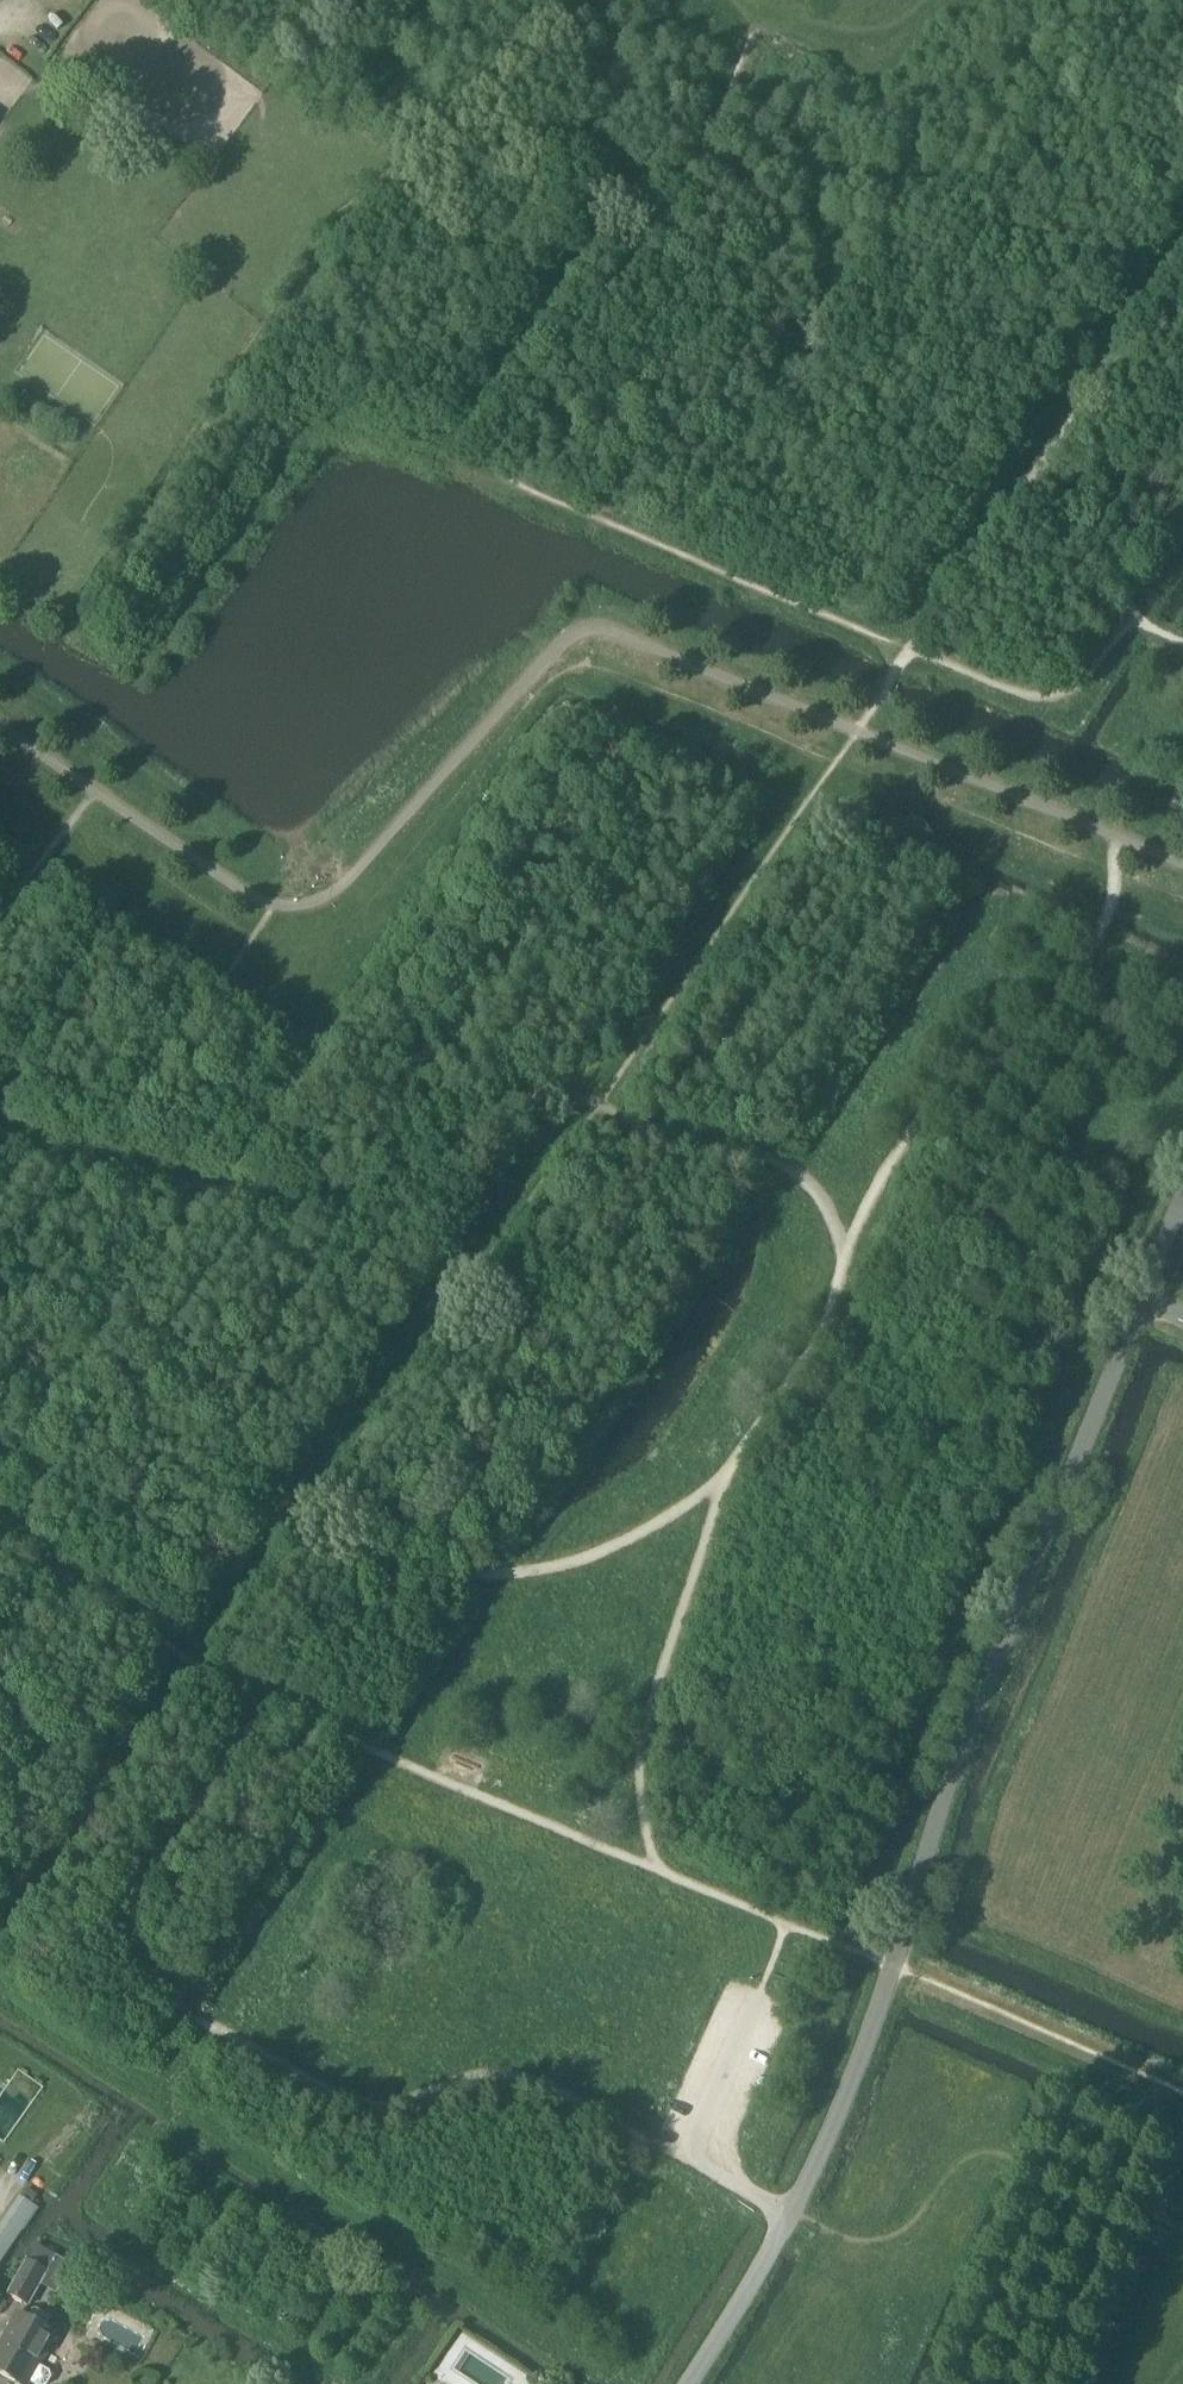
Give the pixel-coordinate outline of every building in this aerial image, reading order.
[(36,2246),(27,2264),(8,2297),(29,2308),(57,2258),(36,2246)] [(0,2343),(0,2374),(18,2383),(28,2383),(29,2382),(32,2383),(47,2383),(50,2378),(48,2372),(38,2366),(55,2335),(17,2314),(0,2343)]
